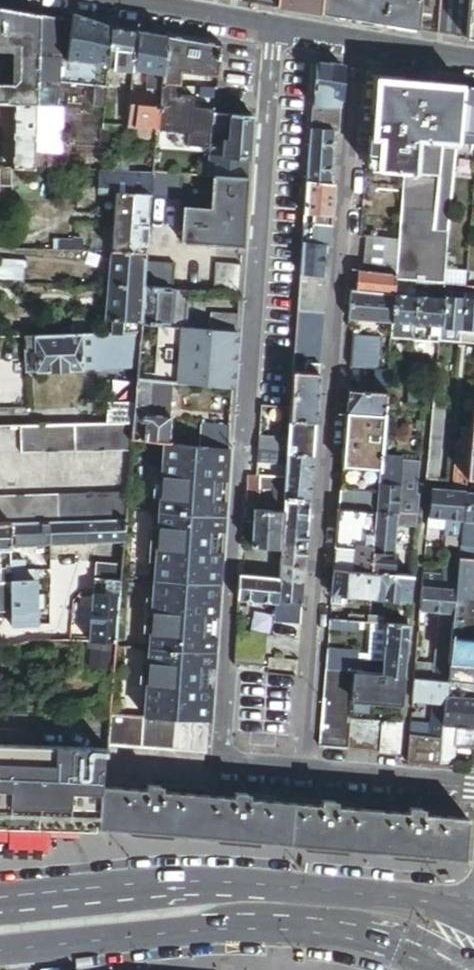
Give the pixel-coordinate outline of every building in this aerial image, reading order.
[(275,6),(320,14),(321,0),(275,0),(275,6)] [(320,14),(416,30),(419,0),(321,0),(320,14)] [(440,0),(425,0),(423,31),(436,33),(440,0)] [(466,38),(469,0),(440,0),(436,33),(466,38)] [(466,38),(470,39),(473,39),(473,0),(469,0),(466,38)] [(38,95),(41,17),(0,10),(0,45),(19,46),(18,79),(12,84),(0,84),(0,105),(14,106),(37,107),(38,95)] [(63,21),(41,17),(38,95),(59,96),(59,91),(61,60),(63,21)] [(73,17),(72,24),(67,61),(104,66),(103,71),(98,73),(97,83),(108,83),(108,79),(109,70),(112,30),(73,17)] [(72,24),(63,21),(61,60),(67,61),(72,24)] [(137,35),(112,30),(109,70),(134,73),(137,35)] [(166,39),(137,35),(134,73),(148,74),(147,90),(160,91),(161,92),(162,85),(166,39)] [(166,38),(166,39),(162,85),(170,85),(180,87),(181,74),(207,77),(207,82),(197,81),(197,88),(198,88),(217,90),(220,46),(166,38)] [(67,61),(61,60),(59,91),(77,93),(78,87),(94,88),(92,108),(105,109),(108,83),(97,83),(98,73),(103,71),(104,66),(67,61)] [(343,68),(315,63),(313,105),(325,106),(330,106),(330,97),(340,98),(343,68)] [(457,135),(461,88),(377,81),(370,171),(404,174),(398,241),(396,274),(395,283),(416,284),(443,287),(457,135)] [(161,92),(160,106),(158,130),(184,132),(187,98),(169,96),(170,85),(162,85),(161,92)] [(215,108),(217,90),(198,88),(196,106),(215,108)] [(461,88),(457,135),(458,135),(473,138),(473,90),(461,88)] [(159,104),(160,91),(147,90),(147,95),(133,95),(132,103),(159,104)] [(59,96),(38,95),(37,107),(37,108),(58,109),(59,96)] [(340,98),(330,97),(330,106),(340,107),(340,98)] [(160,106),(131,104),(130,127),(158,130),(160,106)] [(325,106),(313,105),(311,130),(333,132),(338,132),(339,120),(324,119),(325,106)] [(37,108),(37,107),(14,106),(12,170),(14,170),(35,171),(37,108)] [(339,120),(340,107),(330,106),(325,106),(324,119),(339,120)] [(248,180),(253,118),(231,118),(228,146),(224,147),(223,158),(211,157),(209,177),(213,177),(248,180)] [(333,132),(311,130),(309,155),(331,156),(333,132)] [(473,146),(473,138),(458,135),(458,143),(473,146)] [(329,185),(331,156),(309,155),(307,183),(329,185)] [(114,165),(113,174),(152,176),(152,172),(154,172),(156,159),(134,157),(128,165),(114,165)] [(14,170),(12,170),(0,169),(0,188),(13,188),(14,170)] [(35,171),(14,170),(13,188),(13,199),(44,201),(45,171),(35,171)] [(182,174),(154,172),(152,172),(152,176),(150,198),(180,201),(182,174)] [(152,176),(113,174),(99,174),(98,189),(115,190),(110,253),(145,254),(150,198),(152,176)] [(243,248),(248,180),(213,177),(210,211),(184,209),(181,244),(243,248)] [(329,185),(307,183),(305,224),(331,226),(334,185),(329,185)] [(13,211),(13,199),(5,199),(4,211),(13,211)] [(331,226),(305,224),(301,276),(323,278),(325,246),(329,247),(331,226)] [(366,238),(363,271),(396,274),(398,241),(366,238)] [(144,261),(145,254),(110,253),(103,333),(140,332),(140,324),(143,288),(142,287),(144,261)] [(143,288),(169,290),(173,290),(175,264),(144,261),(142,287),(143,288)] [(239,297),(241,266),(215,264),(213,294),(239,297)] [(394,294),(395,283),(396,274),(363,271),(357,271),(355,291),(394,294)] [(320,312),(323,278),(301,276),(298,310),(320,312)] [(413,324),(416,284),(395,283),(394,294),(391,323),(413,324)] [(440,327),(443,287),(416,284),(413,324),(440,327)] [(464,288),(443,287),(440,327),(461,329),(464,288)] [(167,326),(169,290),(143,288),(140,324),(158,325),(167,326)] [(464,288),(461,329),(473,330),(473,289),(464,288)] [(173,290),(169,290),(167,326),(181,327),(185,328),(189,292),(173,290)] [(391,323),(394,294),(355,291),(351,290),(348,319),(378,322),(391,323)] [(320,312),(298,310),(297,334),(322,336),(324,312),(320,312)] [(209,330),(236,332),(237,315),(211,313),(209,330)] [(391,331),(391,323),(378,322),(378,330),(391,331)] [(72,324),(73,334),(80,334),(90,334),(90,328),(85,328),(84,323),(72,324)] [(413,324),(391,323),(391,331),(390,338),(412,339),(413,324)] [(440,327),(413,324),(412,339),(439,342),(440,327)] [(167,326),(158,325),(153,382),(173,384),(177,384),(181,327),(167,326)] [(181,327),(177,384),(232,389),(236,332),(209,330),(185,328),(181,327)] [(461,329),(460,345),(473,346),(473,330),(461,329)] [(351,365),(377,369),(379,337),(358,335),(359,331),(354,330),(351,365)] [(138,360),(140,332),(103,333),(90,334),(80,334),(81,369),(93,368),(93,361),(108,361),(107,351),(126,351),(126,360),(138,360)] [(80,334),(73,334),(24,336),(25,352),(26,352),(36,352),(36,372),(81,370),(81,369),(80,334)] [(322,336),(297,334),(294,371),(319,373),(322,336)] [(27,372),(36,372),(36,352),(26,352),(27,372)] [(388,371),(379,369),(377,387),(379,387),(378,392),(386,393),(388,371)] [(294,371),(292,406),(291,420),(316,422),(319,373),(294,371)] [(150,415),(153,382),(136,381),(134,407),(133,422),(132,439),(163,442),(168,443),(170,417),(150,415)] [(153,382),(150,415),(170,417),(173,384),(153,382)] [(384,416),(386,393),(378,392),(349,389),(347,413),(384,416)] [(133,422),(134,407),(106,403),(105,424),(133,422)] [(442,404),(433,403),(426,479),(437,481),(443,411),(441,411),(442,404)] [(291,420),(292,406),(261,407),(260,420),(291,420)] [(381,459),(384,416),(347,413),(341,489),(359,490),(378,492),(378,484),(381,459)] [(313,454),(316,422),(291,420),(289,439),(288,452),(313,454)] [(132,439),(133,422),(105,424),(21,426),(22,454),(131,449),(132,439)] [(203,423),(202,446),(228,448),(230,426),(203,423)] [(472,430),(459,429),(457,450),(470,451),(472,430)] [(288,452),(289,439),(259,437),(258,450),(288,452)] [(168,443),(163,442),(155,559),(219,565),(228,448),(202,446),(168,443)] [(287,464),(288,452),(258,450),(257,458),(266,459),(265,462),(287,464)] [(467,480),(470,451),(457,450),(453,491),(465,492),(467,480)] [(310,500),(313,454),(288,452),(287,464),(287,470),(286,478),(285,491),(285,498),(310,500)] [(399,460),(381,459),(378,484),(396,486),(399,460)] [(272,477),(286,478),(287,470),(272,469),(272,477)] [(274,491),(285,491),(286,478),(272,477),(248,477),(246,502),(262,502),(263,491),(274,491)] [(467,480),(465,492),(463,521),(473,522),(473,480),(467,480)] [(419,497),(420,488),(396,486),(378,484),(378,492),(377,499),(376,512),(398,513),(400,495),(419,497)] [(448,491),(431,489),(428,518),(430,518),(444,520),(446,520),(448,491)] [(377,499),(378,492),(359,490),(358,498),(377,499)] [(128,491),(0,496),(0,525),(9,524),(48,523),(83,521),(125,519),(128,491)] [(274,491),(272,511),(279,512),(280,507),(284,508),(285,498),(285,491),(274,491)] [(463,521),(465,492),(453,491),(448,491),(446,520),(463,521)] [(339,509),(376,512),(377,499),(358,498),(340,497),(339,509)] [(308,528),(310,500),(285,498),(284,508),(283,527),(308,528)] [(283,527),(284,508),(280,507),(279,512),(272,511),(254,510),(252,548),(281,550),(283,527)] [(373,549),(376,512),(339,509),(336,546),(346,547),(355,548),(373,549)] [(416,528),(417,515),(413,514),(398,513),(376,512),(373,549),(371,572),(387,574),(393,574),(397,526),(416,528)] [(443,530),(444,520),(430,518),(429,529),(443,530)] [(123,541),(125,519),(83,521),(85,543),(123,541)] [(85,543),(83,521),(48,523),(48,544),(85,543)] [(469,551),(469,547),(473,547),(473,522),(463,521),(459,559),(473,561),(473,551),(469,551)] [(48,544),(48,523),(9,524),(9,546),(48,544)] [(9,524),(0,525),(0,554),(1,554),(1,567),(0,567),(0,582),(11,582),(10,562),(9,546),(9,524)] [(308,528),(283,527),(281,550),(279,580),(278,600),(302,602),(308,528)] [(355,548),(346,547),(346,552),(336,551),(334,568),(347,569),(348,558),(355,559),(355,548)] [(371,572),(373,549),(355,548),(355,559),(348,558),(347,569),(361,571),(371,572)] [(219,565),(155,559),(148,644),(213,649),(219,565)] [(459,559),(458,571),(456,590),(455,598),(473,600),(473,561),(459,559)] [(25,570),(24,562),(10,562),(11,582),(25,582),(25,570)] [(120,580),(121,565),(96,563),(94,578),(120,580)] [(358,596),(361,571),(347,569),(334,568),(332,594),(358,596)] [(33,570),(25,570),(25,582),(11,582),(11,612),(11,625),(36,625),(34,581),(33,570)] [(385,599),(387,574),(371,572),(361,571),(358,596),(385,599)] [(456,590),(458,571),(452,571),(452,576),(442,576),(441,589),(456,590)] [(410,601),(413,576),(393,574),(387,574),(385,599),(410,601)] [(423,587),(441,589),(442,576),(424,574),(423,587)] [(278,603),(278,600),(279,580),(240,577),(238,601),(278,603)] [(115,642),(120,580),(94,578),(92,611),(90,625),(89,642),(115,642)] [(11,582),(0,582),(0,612),(11,612),(11,582)] [(455,598),(456,590),(441,589),(423,587),(421,611),(434,611),(434,618),(441,619),(440,631),(437,665),(417,663),(415,679),(447,682),(451,638),(455,598)] [(473,605),(473,600),(455,598),(451,638),(471,640),(471,632),(473,605)] [(300,623),(302,602),(278,600),(278,603),(276,621),(300,623)] [(82,610),(80,624),(90,625),(92,611),(82,610)] [(360,621),(330,619),(329,627),(359,629),(360,621)] [(237,620),(234,662),(263,665),(266,633),(242,632),(243,621),(237,620)] [(299,639),(300,623),(276,621),(272,621),(271,636),(299,639)] [(387,623),(371,622),(369,652),(358,651),(358,657),(384,659),(387,623)] [(409,625),(387,623),(384,659),(358,657),(358,651),(359,650),(328,648),(326,670),(354,672),(405,676),(409,625)] [(451,638),(447,682),(445,697),(473,699),(473,640),(471,640),(451,638)] [(213,649),(148,644),(143,716),(209,721),(213,649)] [(352,697),(354,672),(326,670),(320,746),(379,752),(382,721),(350,718),(352,697)] [(402,703),(405,676),(354,672),(352,697),(402,703)] [(445,697),(447,682),(415,679),(413,702),(435,704),(445,705),(445,697)] [(445,697),(445,705),(442,728),(441,740),(439,766),(451,767),(453,748),(473,750),(473,699),(445,697)] [(435,704),(433,727),(442,728),(445,705),(435,704)] [(143,716),(109,713),(109,717),(107,746),(206,754),(209,721),(143,716)] [(98,831),(98,827),(106,828),(106,788),(100,787),(102,753),(105,753),(107,746),(109,717),(0,714),(0,828),(98,831)] [(401,723),(382,721),(379,752),(398,754),(401,723)] [(441,740),(442,728),(433,727),(412,724),(411,735),(441,740)] [(439,766),(441,740),(411,735),(408,763),(439,766)] [(106,788),(106,828),(129,830),(129,833),(170,837),(171,834),(216,837),(216,841),(257,845),(257,841),(304,845),(304,848),(345,852),(345,848),(391,852),(391,856),(432,860),(432,855),(465,858),(468,819),(422,815),(422,810),(409,809),(409,814),(335,808),(335,802),(322,801),(322,806),(248,800),(248,795),(235,794),(234,799),(161,793),(161,787),(148,786),(148,791),(106,788)]
